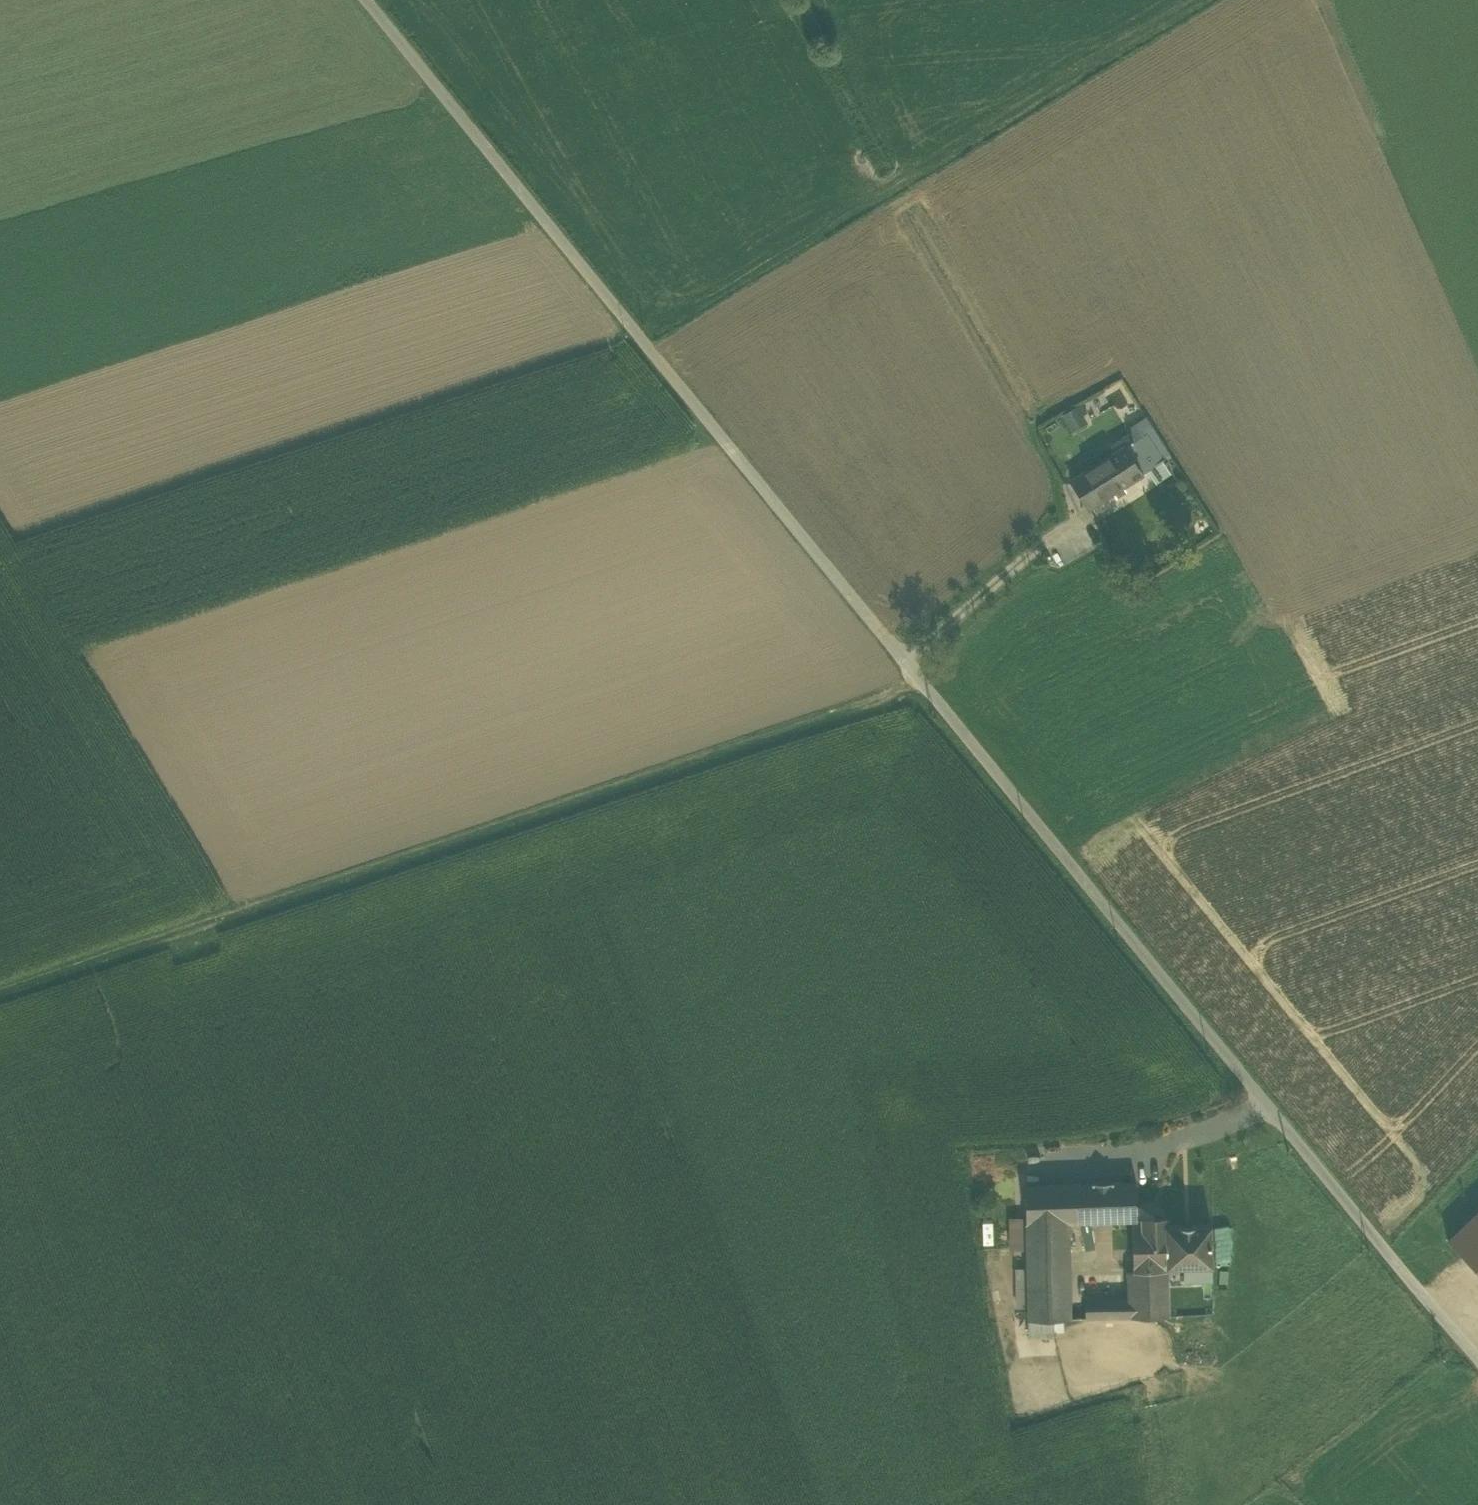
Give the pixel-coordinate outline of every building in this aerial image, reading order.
[(1078,405),(1062,415),(1072,433),(1089,422),(1078,405)] [(1141,430),(1144,434),(1154,428),(1146,415),(1127,427),(1133,436),(1141,430)] [(1169,451),(1154,428),(1144,434),(1158,457),(1160,456),(1169,451)] [(1119,445),(1136,471),(1145,466),(1158,457),(1144,434),(1141,430),(1133,436),(1119,445)] [(1068,477),(1085,504),(1136,471),(1119,445),(1068,477)] [(1158,457),(1145,466),(1156,483),(1172,473),(1160,456),(1158,457)] [(1137,1182),(1111,1183),(1111,1221),(1135,1220),(1137,1220),(1137,1216),(1137,1182)] [(1111,1183),(1096,1184),(1097,1221),(1111,1221),(1111,1183)] [(1076,1222),(1097,1221),(1096,1184),(1027,1186),(1027,1216),(1028,1249),(1028,1267),(1028,1308),(1028,1319),(1054,1319),(1069,1319),(1068,1234),(1076,1222)] [(1447,1239),(1477,1271),(1477,1209),(1447,1239)] [(1028,1249),(1027,1216),(1009,1217),(1009,1249),(1028,1249)] [(1135,1220),(1135,1227),(1169,1227),(1169,1216),(1137,1216),(1137,1220),(1135,1220)] [(1136,1262),(1136,1272),(1168,1271),(1168,1266),(1186,1266),(1213,1266),(1212,1226),(1169,1227),(1135,1227),(1136,1262)] [(1085,1300),(1086,1319),(1169,1317),(1168,1271),(1136,1272),(1136,1262),(1130,1262),(1131,1299),(1085,1300)] [(1186,1266),(1186,1280),(1213,1279),(1213,1266),(1186,1266)] [(1028,1308),(1028,1267),(1015,1267),(1015,1308),(1028,1308)] [(1054,1319),(1028,1319),(1029,1337),(1054,1336),(1054,1319)]
